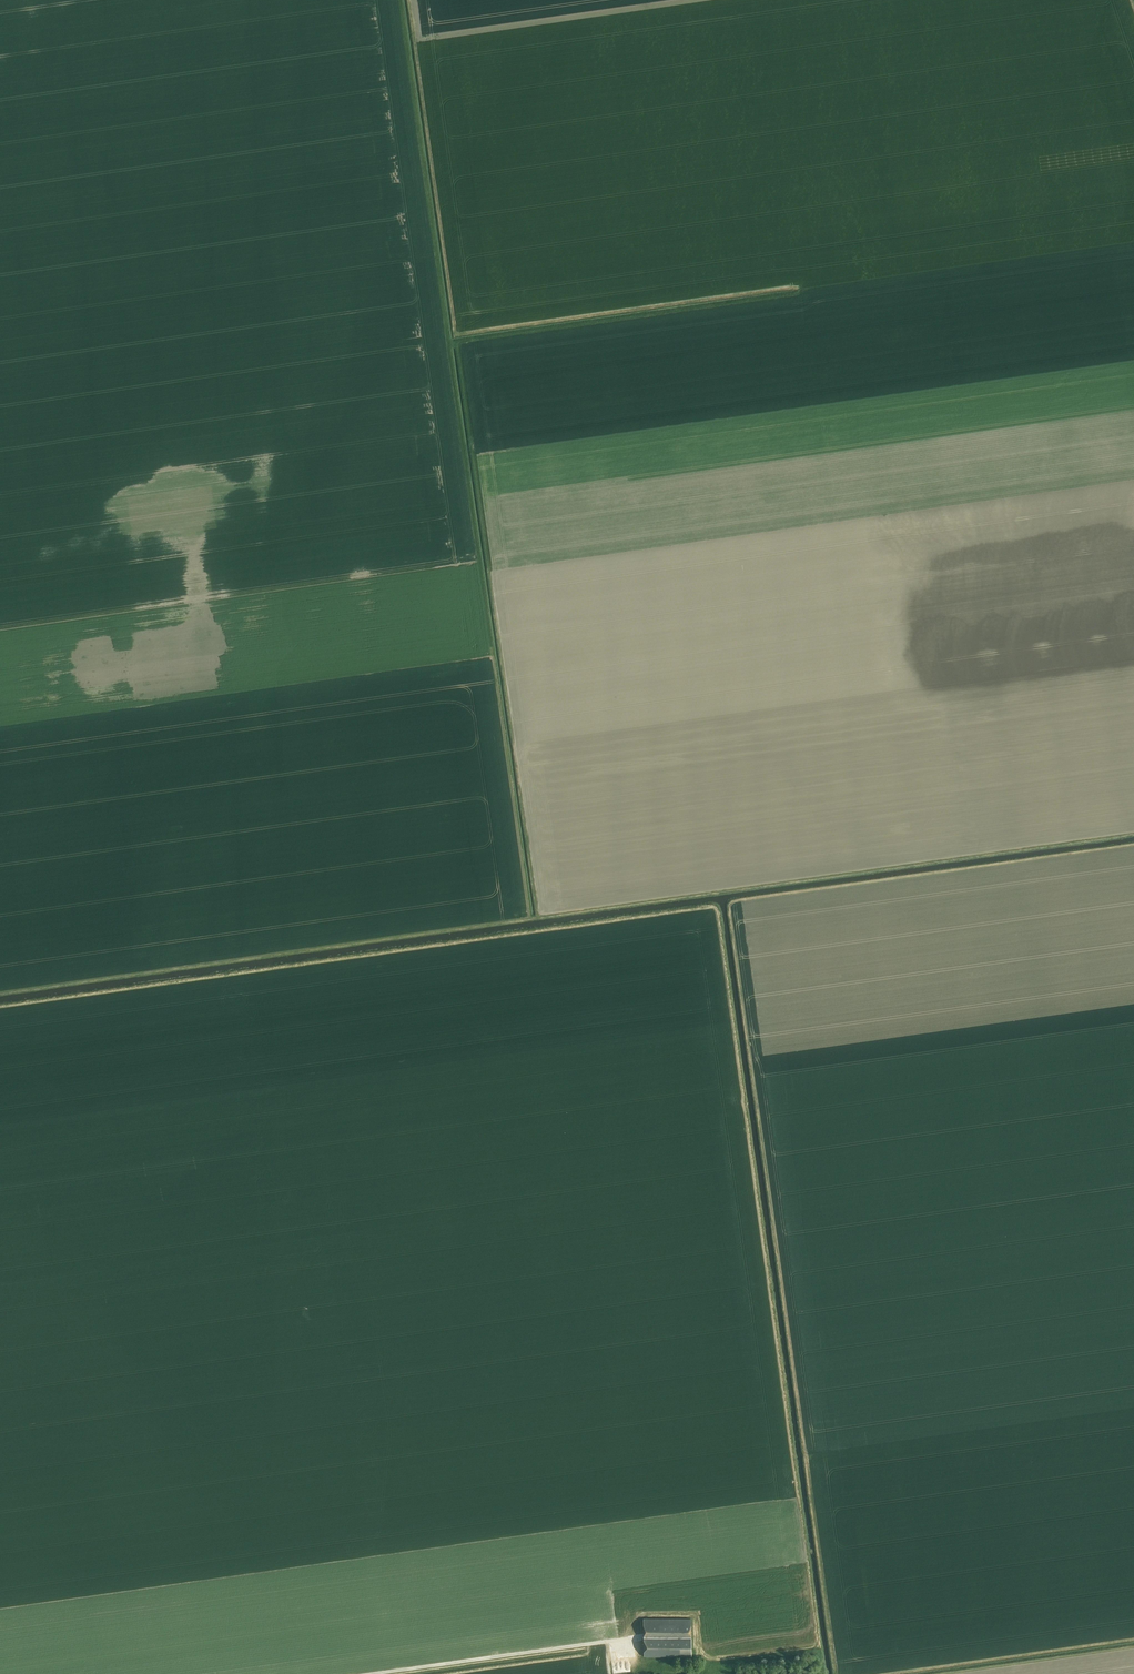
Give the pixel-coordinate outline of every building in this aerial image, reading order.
[(692,1655),(692,1638),(691,1619),(643,1619),(644,1656),(679,1656),(679,1655),(692,1655)]
